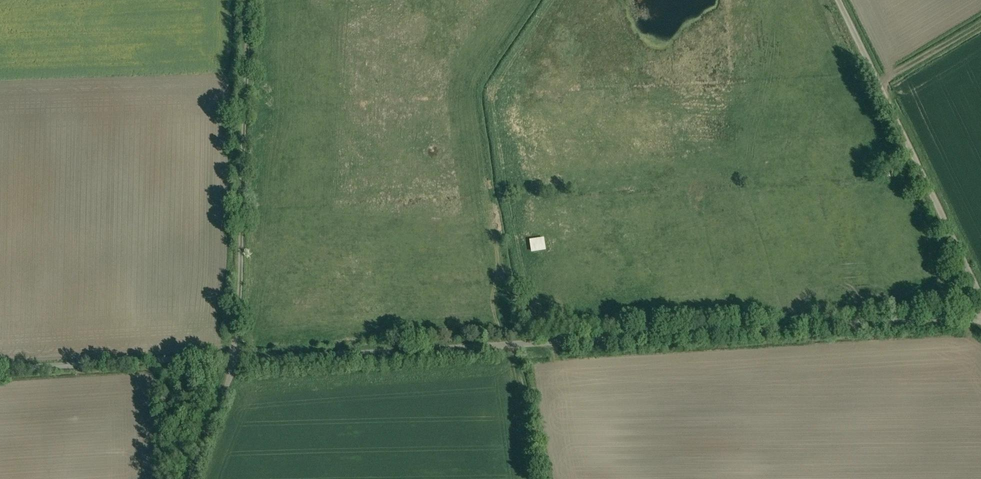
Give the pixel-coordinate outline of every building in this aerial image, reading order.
[(545,237),(530,240),(532,253),(547,251),(545,237)]
